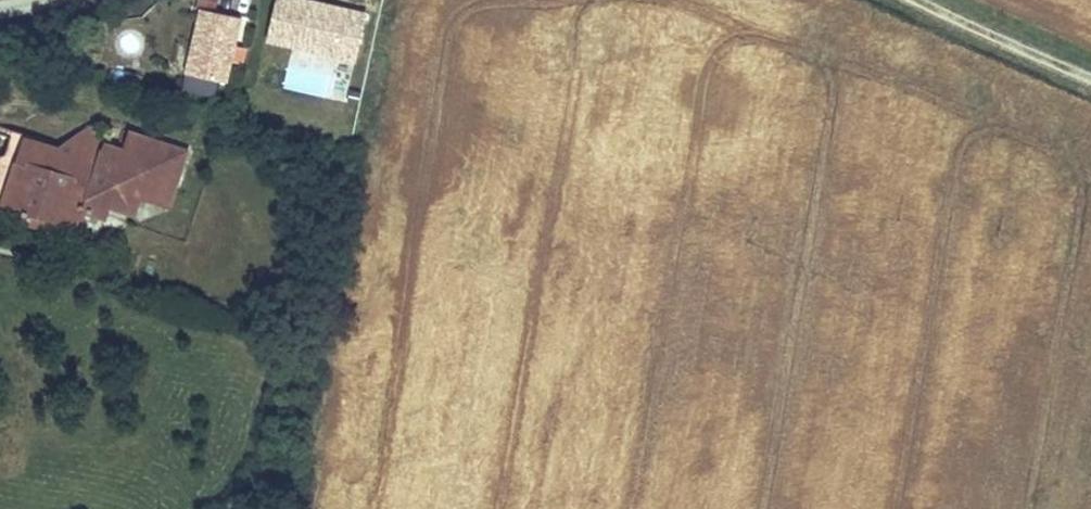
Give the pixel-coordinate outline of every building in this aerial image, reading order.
[(319,0),(271,0),(263,37),(333,51),(335,38),(353,41),(359,8),(319,0)] [(182,73),(222,81),(235,16),(195,8),(182,73)] [(335,38),(333,51),(350,54),(353,41),(335,38)] [(98,124),(60,149),(102,163),(108,146),(98,124)] [(14,133),(5,153),(0,156),(0,213),(3,206),(28,212),(23,223),(44,228),(46,219),(71,226),(84,215),(106,221),(111,205),(126,207),(140,202),(144,194),(172,204),(181,166),(174,146),(132,134),(127,151),(108,146),(102,163),(60,149),(14,133)]
